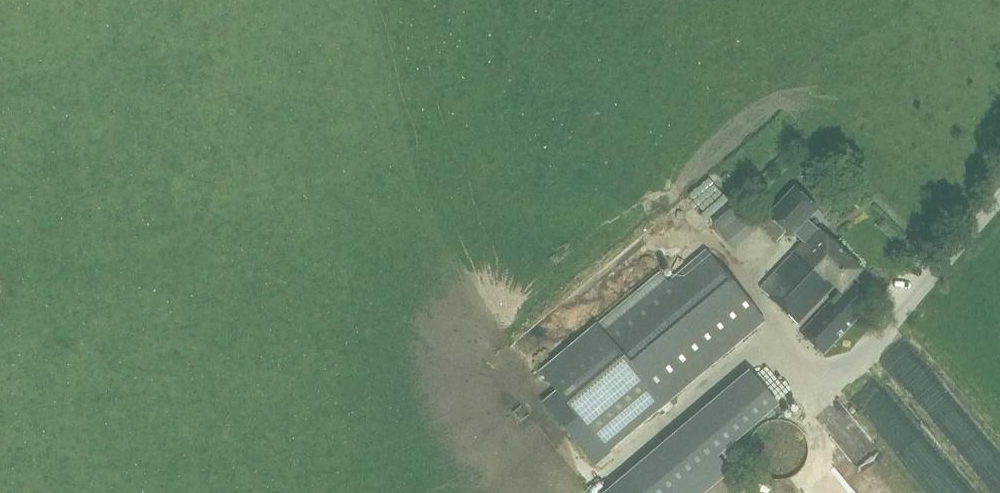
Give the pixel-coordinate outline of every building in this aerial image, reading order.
[(832,285),(838,291),(858,271),(808,220),(817,210),(796,189),(769,218),(790,238),(793,234),(803,243),(761,289),(796,324),(832,285)] [(742,202),(713,225),(727,242),(756,218),(742,202)] [(558,393),(543,405),(593,466),(608,453),(606,450),(763,318),(708,251),(668,284),(661,275),(543,374),(558,393)] [(860,273),(858,271),(838,291),(798,334),(820,356),(870,303),(850,283),(860,273)] [(748,425),(788,383),(752,349),(712,390),(748,425)] [(878,492),(916,492),(853,410),(829,429),(878,492)] [(828,476),(827,449),(803,450),(803,477),(828,476)]
